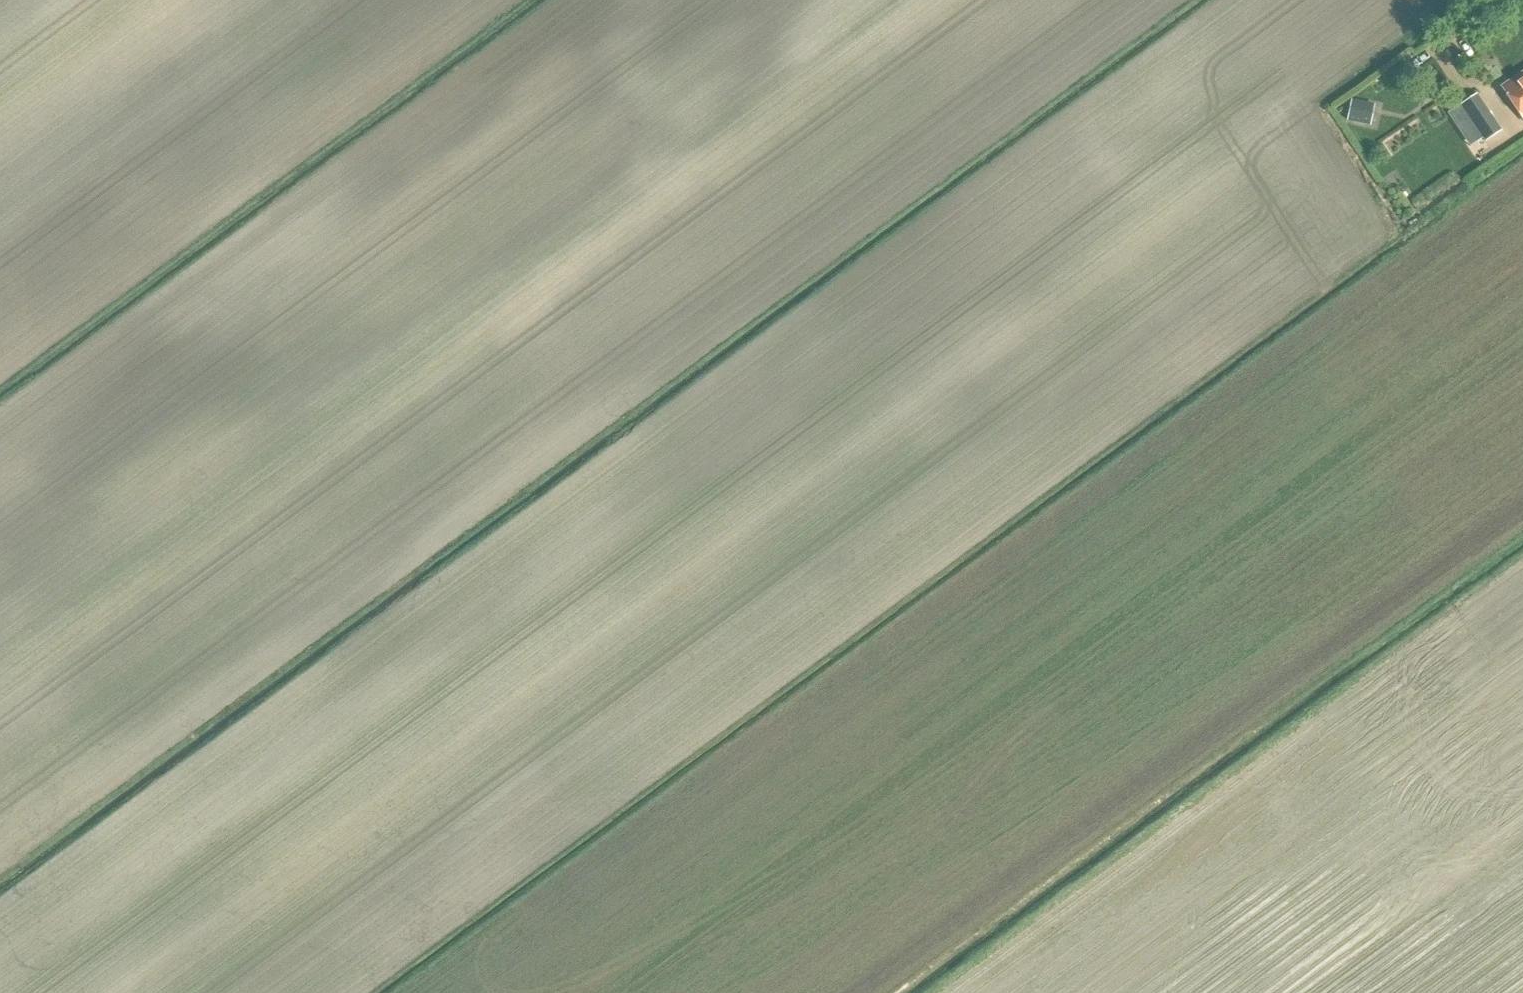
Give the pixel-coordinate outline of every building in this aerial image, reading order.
[(1503,90),(1522,121),(1522,77),(1503,90)] [(1461,108),(1486,146),(1503,135),(1478,97),(1461,108)] [(1370,127),(1374,105),(1350,101),(1346,122),(1370,127)]
